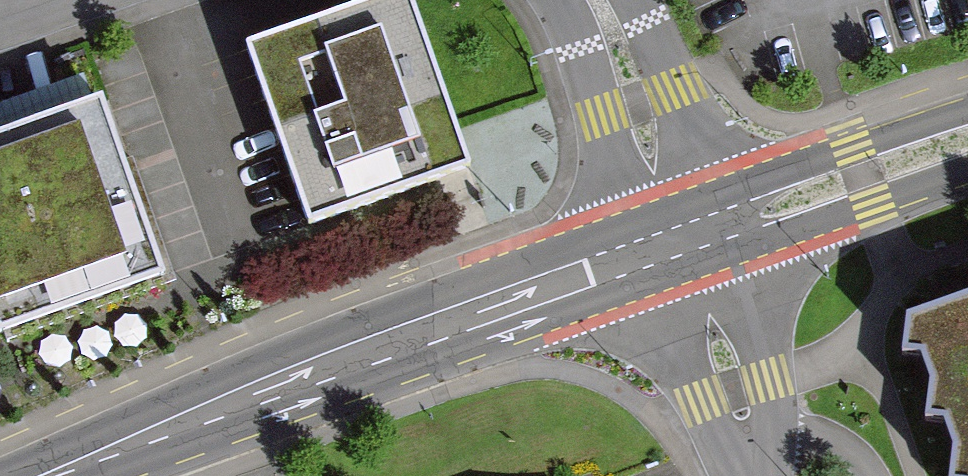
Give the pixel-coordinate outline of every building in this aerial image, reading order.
[(245,52),(304,227),(464,173),(405,0),(398,0),(245,52)] [(157,279),(90,101),(0,135),(0,338),(157,279)] [(903,279),(936,434),(962,429),(967,456),(967,265),(903,279)]
